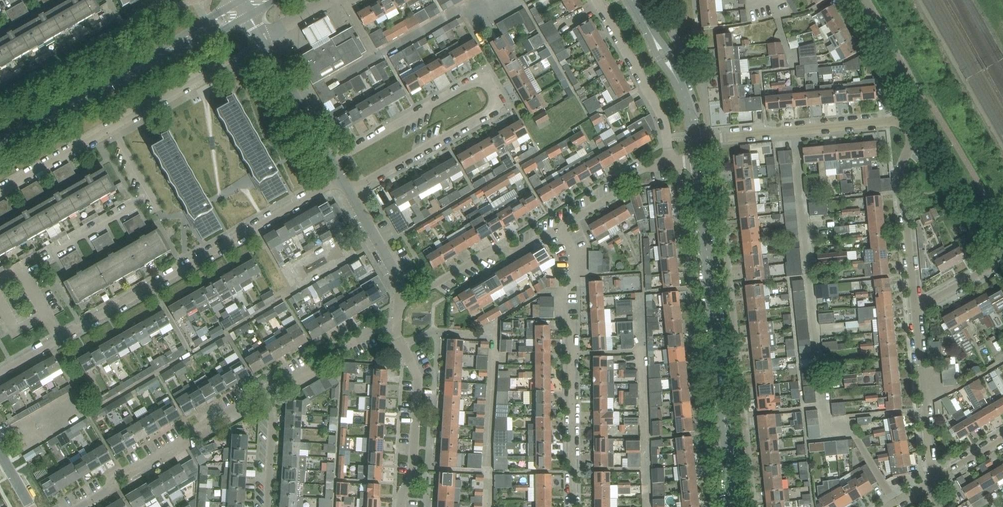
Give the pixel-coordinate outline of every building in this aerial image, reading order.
[(57,7),(69,29),(101,11),(95,0),(70,0),(57,7)] [(378,2),(386,14),(396,8),(391,0),(381,0),(378,2)] [(396,8),(406,3),(405,0),(391,0),(396,8)] [(451,0),(441,0),(438,2),(443,10),(449,8),(454,5),(451,0)] [(562,1),(569,13),(582,6),(578,0),(563,0),(562,1)] [(701,0),(702,14),(717,12),(716,0),(703,0),(701,0)] [(794,1),(789,4),(793,11),(798,8),(794,1)] [(13,23),(16,21),(29,13),(28,13),(25,6),(23,2),(6,11),(7,12),(7,11),(13,22),(12,22),(13,23)] [(386,14),(378,2),(368,7),(375,20),(386,14)] [(109,8),(106,3),(101,6),(103,10),(103,11),(107,9),(109,8)] [(413,5),(415,12),(422,9),(419,3),(413,5)] [(424,10),(429,19),(440,12),(435,4),(424,10)] [(834,5),(817,15),(823,27),(841,17),(834,5)] [(534,6),(529,9),(534,17),(539,14),(534,6)] [(37,47),(69,29),(57,7),(44,15),(43,14),(38,17),(39,18),(25,25),(37,47)] [(375,20),(368,7),(357,13),(365,26),(375,20)] [(524,8),(518,12),(525,23),(531,19),(524,8)] [(419,24),(429,19),(424,10),(414,16),(419,24)] [(536,29),(531,19),(525,23),(518,12),(512,15),(519,26),(524,23),(529,33),(536,29)] [(717,12),(702,14),(703,28),(718,26),(717,12)] [(534,17),(540,27),(545,24),(539,14),(534,17)] [(98,24),(101,28),(116,19),(114,15),(111,16),(108,18),(98,24)] [(513,30),(519,26),(512,15),(507,18),(513,30)] [(409,30),(419,24),(414,16),(404,22),(409,30)] [(327,17),(301,31),(306,40),(309,47),(310,46),(312,50),(329,40),(327,37),(335,32),(331,25),(327,17)] [(847,28),(841,17),(823,27),(824,27),(828,24),(834,35),(847,28)] [(513,30),(507,18),(502,21),(508,33),(508,32),(513,30)] [(449,24),(452,29),(459,24),(457,20),(449,24)] [(540,27),(543,33),(554,26),(551,20),(545,24),(540,27)] [(584,39),(597,32),(590,20),(577,27),(572,30),(579,42),(584,39)] [(496,24),(502,36),(508,33),(502,21),(496,24)] [(398,36),(409,30),(404,22),(393,28),(398,36)] [(449,24),(437,31),(443,41),(448,38),(445,33),(452,29),(449,24)] [(811,27),(813,32),(819,29),(817,24),(811,27)] [(6,34),(7,36),(0,39),(0,54),(6,65),(37,47),(25,25),(12,33),(11,32),(6,34)] [(557,32),(554,26),(543,33),(546,38),(557,32)] [(312,85),(323,79),(322,78),(360,57),(358,55),(366,51),(352,27),(344,32),(329,40),(312,50),(297,58),(308,78),(312,85)] [(393,28),(388,31),(390,34),(393,39),(398,36),(393,28)] [(827,47),(830,53),(836,49),(853,40),(847,28),(834,35),(829,38),(832,44),(827,47)] [(380,29),(375,31),(383,45),(388,42),(385,37),(383,34),(380,29)] [(822,34),(819,29),(813,32),(816,37),(822,34)] [(374,32),(369,35),(377,48),(383,45),(375,31),(374,32)] [(438,44),(443,41),(437,31),(432,34),(438,44)] [(561,38),(560,36),(557,32),(546,38),(549,44),(559,38),(561,38)] [(597,32),(584,39),(591,51),(599,46),(603,44),(597,32)] [(78,35),(74,37),(74,38),(76,42),(83,37),(81,33),(78,35)] [(499,38),(490,43),(497,55),(510,48),(515,45),(508,33),(502,36),(499,38)] [(385,37),(388,42),(393,39),(390,34),(385,37)] [(539,34),(528,40),(534,50),(545,44),(539,34)] [(732,34),(727,34),(717,35),(719,49),(733,47),(732,34)] [(68,46),(76,42),(74,38),(66,42),(68,46)] [(425,38),(418,42),(413,44),(416,49),(428,42),(425,38)] [(549,44),(555,55),(565,49),(559,38),(549,44)] [(790,39),(791,48),(799,47),(798,43),(793,44),(792,39),(790,39)] [(474,40),(462,47),(469,59),(481,52),(474,40)] [(860,51),(853,40),(836,49),(841,59),(847,58),(860,51)] [(776,56),(786,55),(782,42),(770,44),(770,49),(775,48),(776,56)] [(447,49),(457,66),(469,59),(462,47),(461,48),(458,43),(447,49)] [(599,46),(591,51),(597,63),(605,58),(610,55),(607,49),(609,48),(606,43),(604,44),(603,44),(599,46)] [(421,58),(416,49),(413,44),(401,51),(404,56),(405,56),(410,65),(421,58)] [(813,44),(799,48),(800,58),(814,56),(813,44)] [(733,47),(719,49),(720,62),(740,60),(739,47),(733,47)] [(510,48),(497,55),(504,67),(516,60),(510,48)] [(538,53),(542,61),(546,58),(551,56),(546,48),(538,53)] [(438,61),(445,73),(457,66),(447,49),(435,56),(438,61)] [(565,49),(555,55),(560,62),(565,59),(570,56),(565,49)] [(42,55),(45,59),(52,55),(50,51),(42,55)] [(398,60),(404,56),(401,51),(395,55),(398,60)] [(859,56),(859,64),(875,62),(868,51),(859,56)] [(37,64),(45,59),(42,55),(35,60),(37,64)] [(617,67),(610,55),(605,58),(597,63),(604,75),(617,67)] [(779,68),(789,67),(786,55),(776,56),(773,56),(773,61),(779,60),(779,68)] [(516,60),(504,67),(510,79),(523,71),(528,68),(529,68),(522,56),(516,60)] [(551,56),(546,58),(550,65),(555,62),(551,56)] [(818,64),(817,56),(814,56),(800,58),(801,66),(804,66),(815,64),(818,64)] [(859,56),(846,63),(846,65),(846,70),(860,69),(859,64),(859,56)] [(740,60),(720,62),(721,74),(741,72),(740,60)] [(438,61),(426,67),(433,80),(445,73),(438,61)] [(386,66),(383,62),(374,66),(382,79),(384,82),(389,79),(383,68),(386,66)] [(567,64),(562,66),(569,78),(574,76),(567,64)] [(815,64),(804,66),(805,73),(816,72),(815,64)] [(832,67),(833,74),(847,72),(846,70),(846,65),(832,67)] [(374,66),(370,69),(377,82),(382,79),(374,66)] [(805,73),(804,66),(801,66),(797,66),(798,78),(805,77),(805,73)] [(433,80),(426,67),(414,74),(421,86),(433,80)] [(606,89),(611,86),(624,79),(617,67),(604,75),(599,78),(606,89)] [(833,74),(832,67),(819,68),(819,75),(833,74)] [(399,75),(402,81),(404,85),(409,93),(421,86),(414,74),(412,69),(411,68),(399,75)] [(11,73),(13,77),(21,73),(19,69),(11,73)] [(510,79),(517,91),(530,83),(523,71),(510,79)] [(561,72),(556,75),(560,82),(565,79),(561,72)] [(741,72),(721,74),(723,88),(737,86),(743,86),(741,72)] [(6,81),(13,77),(11,73),(3,78),(6,81)] [(359,75),(354,78),(361,91),(366,88),(359,75)] [(574,76),(569,78),(573,86),(578,83),(574,76)] [(356,94),(361,91),(354,78),(349,81),(356,94)] [(312,85),(316,91),(326,85),(323,79),(312,85)] [(565,79),(560,82),(564,89),(569,86),(565,79)] [(631,91),(624,79),(611,86),(606,89),(613,102),(631,91)] [(861,81),(863,101),(877,99),(876,87),(875,87),(874,82),(872,80),(861,81)] [(861,81),(848,83),(848,84),(850,102),(863,101),(861,81)] [(406,95),(398,82),(387,89),(395,101),(406,95)] [(374,90),(377,95),(384,107),(395,101),(387,89),(385,83),(374,90)] [(530,83),(517,91),(524,102),(537,95),(530,83)] [(806,85),(807,93),(808,106),(822,105),(821,92),(815,92),(814,84),(806,85)] [(848,84),(834,85),(834,91),(836,103),(850,102),(848,84)] [(330,92),(326,85),(316,91),(319,98),(330,92)] [(737,86),(723,88),(724,100),(746,98),(745,92),(738,93),(737,86)] [(345,100),(338,87),(333,90),(337,96),(340,103),(345,100)] [(330,92),(319,98),(323,104),(337,96),(333,90),(330,92)] [(836,103),(834,91),(821,92),(822,105),(836,103)] [(584,92),(579,95),(583,103),(588,100),(584,92)] [(793,94),(795,107),(808,106),(807,93),(793,94)] [(781,109),(795,107),(793,94),(780,96),(781,109)] [(377,95),(367,100),(374,113),(384,107),(377,95)] [(537,95),(524,102),(531,115),(543,107),(537,95)] [(631,96),(614,105),(618,112),(628,106),(629,104),(634,101),(631,96)] [(766,97),(766,100),(767,110),(781,109),(780,96),(766,97)] [(746,98),(724,100),(725,114),(763,111),(762,97),(746,98)] [(588,100),(583,103),(589,114),(604,106),(602,103),(600,104),(598,101),(593,104),(590,98),(588,100)] [(638,108),(645,105),(641,99),(635,102),(638,108)] [(356,106),(363,119),(374,113),(367,100),(356,106)] [(273,164),(272,164),(270,166),(233,101),(227,104),(216,111),(217,114),(221,120),(225,128),(229,134),(233,143),(237,149),(242,157),(245,163),(267,203),(288,191),(273,164)] [(337,108),(328,113),(338,131),(341,129),(342,131),(353,125),(346,112),(342,105),(336,108),(337,108)] [(607,118),(618,112),(614,105),(604,111),(607,118)] [(356,106),(346,112),(353,125),(363,119),(356,106)] [(545,112),(533,119),(537,125),(549,119),(545,112)] [(590,119),(594,126),(602,121),(598,114),(590,119)] [(638,148),(650,141),(647,135),(656,130),(653,120),(652,117),(650,114),(643,118),(644,118),(646,121),(635,128),(637,130),(630,134),(632,136),(638,148)] [(520,121),(509,127),(517,140),(527,134),(520,121)] [(515,149),(511,143),(517,140),(509,127),(499,132),(506,145),(509,149),(510,152),(515,149)] [(569,138),(571,142),(574,148),(587,141),(581,131),(569,138)] [(506,145),(499,132),(489,138),(496,151),(501,148),(503,152),(509,149),(506,145)] [(616,137),(626,155),(638,148),(632,136),(627,139),(623,133),(616,137)] [(603,141),(606,148),(608,151),(614,162),(626,155),(616,137),(615,134),(603,141)] [(600,151),(606,148),(603,141),(599,135),(599,136),(594,139),(600,151)] [(207,201),(205,203),(168,138),(162,141),(150,148),(152,151),(156,157),(160,165),(164,171),(168,180),(172,186),(176,194),(180,200),(202,240),(222,228),(207,201)] [(489,138),(478,144),(486,157),(496,151),(489,138)] [(559,149),(571,142),(569,138),(557,145),(559,149)] [(748,153),(771,151),(771,142),(747,144),(748,153)] [(881,192),(880,179),(879,170),(872,170),(871,161),(878,160),(877,142),(863,143),(865,158),(865,165),(863,166),(863,167),(864,172),(868,172),(869,178),(868,178),(868,186),(869,193),(881,192)] [(852,159),(865,158),(863,143),(850,145),(852,159)] [(486,157),(478,144),(467,150),(478,168),(488,162),(486,157)] [(545,151),(549,157),(550,159),(562,153),(559,149),(557,145),(545,151)] [(853,168),(852,159),(850,145),(837,146),(839,168),(837,169),(838,175),(843,174),(843,170),(853,169),(853,168)] [(837,146),(824,147),(826,170),(837,169),(839,168),(837,146)] [(537,152),(535,147),(526,152),(524,153),(527,158),(537,152)] [(827,176),(826,170),(824,147),(803,149),(805,164),(819,162),(821,185),(828,184),(827,176)] [(457,156),(464,169),(469,178),(474,175),(472,171),(478,168),(467,150),(457,156)] [(549,157),(545,151),(533,158),(536,164),(549,157)] [(590,175),(602,168),(596,157),(592,151),(581,158),(590,175)] [(602,168),(614,162),(608,151),(596,157),(602,168)] [(779,164),(782,164),(787,163),(786,151),(778,152),(779,164)] [(751,154),(747,155),(733,156),(734,164),(736,164),(736,169),(757,166),(757,160),(752,161),(751,154)] [(445,159),(447,162),(442,165),(450,178),(461,171),(452,155),(451,155),(451,156),(445,159)] [(502,162),(503,164),(506,170),(514,165),(510,157),(502,162)] [(768,166),(776,165),(775,157),(767,158),(768,166)] [(538,167),(536,164),(533,158),(521,165),(526,174),(538,167)] [(572,171),(579,182),(590,175),(581,158),(569,165),(572,171)] [(59,184),(76,174),(69,163),(53,172),(59,184)] [(493,170),(496,176),(506,170),(503,164),(493,170)] [(442,165),(432,170),(440,183),(443,190),(449,187),(445,180),(450,178),(442,165)] [(579,182),(572,171),(569,165),(557,172),(560,178),(566,189),(579,182)] [(758,166),(757,166),(736,169),(736,173),(735,173),(735,181),(754,179),(759,179),(758,166)] [(520,173),(517,168),(505,175),(508,180),(520,173)] [(84,209),(116,190),(103,169),(90,176),(89,175),(84,178),(85,179),(72,187),(84,209)] [(432,170),(421,176),(429,189),(440,183),(432,170)] [(566,189),(560,178),(557,172),(545,179),(555,196),(566,189)] [(491,173),(483,178),(486,182),(494,177),(491,173)] [(543,203),(555,196),(545,179),(540,182),(536,174),(528,179),(543,203)] [(512,187),(508,180),(505,175),(493,182),(498,191),(507,185),(511,191),(502,197),(505,202),(515,219),(527,212),(520,201),(518,197),(512,187)] [(419,195),(429,189),(421,176),(411,182),(419,195)] [(486,182),(483,178),(472,183),(475,189),(486,182)] [(736,189),(738,189),(739,193),(756,192),(754,179),(735,181),(736,189)] [(27,202),(44,192),(38,181),(21,190),(27,202)] [(848,181),(841,181),(842,194),(854,192),(854,184),(848,184),(848,181)] [(114,203),(116,207),(131,198),(129,194),(126,196),(122,188),(124,187),(122,182),(116,186),(120,193),(117,195),(119,200),(114,203)] [(419,195),(411,182),(400,188),(408,201),(417,217),(420,221),(425,218),(421,212),(420,212),(413,198),(419,195)] [(498,191),(493,182),(481,189),(484,194),(486,198),(498,191)] [(461,197),(472,191),(468,185),(458,191),(457,190),(461,197)] [(53,196),(54,197),(40,205),(53,226),(84,209),(72,187),(58,194),(58,193),(53,196)] [(384,209),(399,234),(409,228),(398,207),(408,201),(400,188),(390,194),(395,203),(384,209)] [(655,204),(672,203),(670,188),(654,190),(655,204)] [(470,196),(473,201),(475,205),(481,201),(479,197),(484,194),(481,189),(470,196)] [(461,197),(457,190),(447,196),(451,203),(461,197)] [(632,202),(634,210),(643,207),(639,192),(630,195),(632,202)] [(737,198),(738,206),(757,204),(756,192),(739,193),(739,198),(737,198)] [(539,205),(534,197),(532,194),(525,198),(523,194),(518,197),(520,201),(527,212),(539,205)] [(451,203),(447,196),(439,200),(443,207),(451,203)] [(470,196),(458,203),(461,208),(473,201),(470,196)] [(867,197),(869,212),(883,211),(882,196),(867,197)] [(502,197),(490,204),(493,209),(503,227),(515,219),(505,202),(502,197)] [(432,207),(427,210),(431,215),(441,209),(435,198),(430,202),(432,207)] [(13,210),(6,199),(0,202),(0,217),(13,210)] [(327,201),(316,207),(323,220),(325,223),(342,213),(336,202),(330,206),(327,201)] [(822,210),(828,209),(827,202),(809,203),(811,217),(822,215),(822,210)] [(453,213),(461,208),(458,203),(450,208),(453,213)] [(673,217),(672,203),(655,204),(657,218),(673,217)] [(758,216),(757,204),(738,206),(739,214),(741,214),(741,218),(758,216)] [(40,205),(27,212),(26,211),(21,214),(22,215),(9,222),(21,244),(53,226),(40,205)] [(626,205),(614,212),(620,223),(632,217),(626,205)] [(316,207),(306,213),(313,226),(323,220),(316,207)] [(634,210),(638,221),(644,220),(647,219),(644,209),(643,207),(634,210)] [(937,207),(931,209),(934,218),(940,215),(937,207)] [(481,216),(492,233),(503,227),(493,209),(481,216)] [(919,213),(922,219),(924,226),(932,223),(933,227),(935,233),(939,232),(937,226),(934,218),(931,209),(919,213)] [(884,223),(883,211),(869,212),(870,225),(884,223)] [(614,212),(602,219),(608,230),(620,223),(614,212)] [(91,221),(99,216),(97,213),(89,217),(91,221)] [(295,219),(302,232),(313,226),(306,213),(295,219)] [(437,222),(444,218),(441,213),(434,217),(437,222)] [(129,235),(146,225),(145,226),(139,215),(140,215),(140,214),(123,224),(124,224),(130,234),(129,235)] [(481,216),(470,223),(469,223),(480,241),(492,233),(481,216)] [(760,229),(758,216),(741,218),(742,223),(740,223),(741,231),(760,229)] [(91,221),(89,217),(81,221),(84,225),(91,221)] [(430,227),(437,222),(434,217),(427,222),(430,227)] [(651,219),(650,219),(652,233),(658,232),(675,230),(673,217),(657,218),(651,219)] [(291,238),(302,232),(295,219),(284,225),(291,238)] [(598,242),(607,237),(611,235),(608,230),(602,219),(595,223),(594,222),(591,223),(591,225),(589,226),(598,242)] [(646,228),(644,220),(638,221),(640,230),(646,228)] [(21,244),(9,222),(0,227),(0,256),(21,244)] [(461,236),(468,248),(480,241),(469,223),(464,226),(467,232),(461,236)] [(884,223),(870,225),(871,236),(886,235),(884,223)] [(419,234),(426,230),(423,224),(416,229),(419,234)] [(274,231),(281,244),(283,248),(294,242),(291,238),(284,225),(274,231)] [(333,237),(344,231),(341,226),(330,232),(333,237)] [(632,230),(635,234),(641,231),(638,226),(632,230)] [(333,237),(330,232),(328,228),(318,234),(323,243),(333,237)] [(158,229),(144,237),(144,236),(139,238),(139,239),(126,247),(139,269),(170,250),(158,229)] [(742,239),(743,239),(744,244),(761,242),(760,229),(741,231),(742,239)] [(660,246),(676,244),(675,230),(658,232),(660,246)] [(60,239),(67,234),(65,231),(58,235),(60,239)] [(284,262),(275,247),(281,244),(274,231),(263,237),(278,265),(284,262)] [(98,253),(115,243),(114,243),(108,233),(108,232),(92,242),(93,241),(98,252),(98,253)] [(60,239),(58,235),(50,239),(52,243),(60,239)] [(887,248),(886,235),(871,236),(872,250),(887,248)] [(461,236),(449,243),(456,255),(468,248),(461,236)] [(623,242),(622,240),(620,237),(614,240),(617,245),(623,242)] [(438,250),(444,262),(456,255),(449,243),(447,239),(441,243),(443,247),(438,250)] [(611,248),(617,245),(614,240),(608,243),(611,248)] [(762,254),(761,242),(744,244),(744,248),(742,248),(743,256),(762,254)] [(661,260),(677,258),(676,244),(660,246),(661,260)] [(551,259),(543,246),(530,253),(538,266),(551,259)] [(954,266),(948,254),(944,246),(931,253),(942,273),(954,266)] [(139,269),(126,247),(113,254),(113,253),(108,256),(108,257),(95,265),(108,286),(139,269)] [(800,248),(790,249),(787,249),(787,256),(801,255),(800,248)] [(866,263),(888,261),(887,248),(872,250),(865,250),(866,257),(865,257),(865,261),(866,263)] [(948,255),(948,254),(954,266),(967,259),(961,248),(948,255)] [(34,249),(26,253),(28,257),(36,252),(34,249)] [(77,250),(60,259),(60,260),(61,259),(67,270),(66,270),(66,271),(83,261),(82,261),(76,251),(77,250)] [(432,269),(444,262),(438,250),(426,257),(432,269)] [(940,274),(937,269),(930,273),(930,271),(930,268),(926,268),(924,250),(923,250),(919,251),(921,269),(922,281),(927,281),(940,274)] [(848,260),(848,252),(818,255),(819,263),(848,260)] [(28,257),(26,253),(18,257),(21,261),(28,257)] [(290,261),(296,258),(293,253),(288,256),(290,261)] [(526,274),(538,266),(530,253),(518,260),(526,274)] [(763,260),(762,254),(743,256),(744,264),(746,264),(747,268),(770,266),(769,259),(763,260)] [(802,262),(801,255),(787,256),(788,262),(786,262),(786,263),(802,262)] [(364,266),(359,258),(351,263),(347,265),(352,273),(364,266)] [(663,274),(679,272),(677,258),(661,260),(663,274)] [(250,278),(260,272),(261,272),(253,259),(243,265),(250,278)] [(514,281),(526,274),(518,260),(506,267),(514,281)] [(866,277),(889,275),(888,261),(866,263),(865,261),(859,261),(860,266),(859,266),(859,270),(865,269),(866,277)] [(77,275),(67,281),(63,283),(75,305),(108,286),(95,265),(82,272),(81,271),(76,274),(77,275)] [(243,265),(232,271),(239,284),(242,289),(253,282),(250,278),(243,265)] [(343,274),(350,270),(347,265),(336,272),(340,279),(344,277),(343,274)] [(770,266),(747,268),(747,273),(745,273),(746,281),(756,280),(765,279),(771,278),(770,266)] [(514,281),(506,267),(494,274),(502,288),(505,293),(517,286),(514,281)] [(803,275),(802,267),(787,270),(787,277),(803,275)] [(239,284),(232,271),(222,277),(233,296),(237,294),(233,288),(239,284)] [(331,274),(334,280),(335,282),(340,279),(336,272),(331,274)] [(664,288),(681,286),(679,272),(663,274),(664,288)] [(494,274),(482,281),(490,295),(493,301),(506,294),(505,293),(502,288),(494,274)] [(361,286),(360,286),(361,287),(363,292),(371,305),(383,298),(381,294),(386,291),(387,292),(378,276),(377,276),(361,286)] [(211,283),(218,296),(222,302),(233,296),(222,277),(211,283)] [(327,284),(324,279),(317,283),(320,288),(327,284)] [(547,280),(547,287),(553,287),(555,287),(555,279),(553,279),(547,280)] [(875,280),(877,293),(891,292),(890,279),(875,280)] [(804,280),(793,281),(794,283),(794,292),(805,291),(804,282),(804,280)] [(482,281),(470,288),(478,303),(490,295),(482,281)] [(603,281),(600,281),(590,282),(591,296),(603,295),(603,281)] [(862,288),(861,281),(843,283),(844,290),(862,288)] [(211,308),(222,302),(218,296),(211,283),(200,289),(208,302),(211,308)] [(543,290),(539,283),(533,286),(537,293),(543,290)] [(748,299),(765,297),(764,284),(745,286),(745,295),(748,294),(748,299)] [(828,284),(816,285),(817,299),(829,297),(828,284)] [(361,287),(349,294),(351,299),(359,312),(371,305),(363,292),(361,287)] [(307,288),(300,292),(303,298),(308,295),(311,294),(307,288)] [(470,288),(457,296),(460,300),(455,303),(461,313),(466,310),(467,309),(478,303),(470,288)] [(530,298),(535,295),(531,288),(526,291),(530,298)] [(190,295),(197,308),(200,314),(204,311),(201,306),(208,302),(200,289),(190,295)] [(987,294),(976,300),(985,317),(983,319),(985,324),(991,321),(988,316),(996,311),(997,312),(1002,309),(1002,289),(989,297),(987,294)] [(261,296),(263,300),(266,306),(276,300),(271,290),(261,296)] [(806,299),(805,291),(794,292),(795,300),(806,299)] [(300,292),(293,297),(296,302),(303,298),(300,292)] [(663,293),(664,308),(681,306),(679,292),(663,293)] [(892,305),(891,292),(877,293),(878,306),(892,305)] [(516,296),(520,303),(526,300),(522,293),(516,296)] [(335,298),(337,301),(340,306),(348,319),(359,312),(351,299),(347,301),(343,294),(335,298)] [(179,301),(187,314),(197,308),(190,295),(179,301)] [(603,295),(591,296),(592,310),(604,309),(603,295)] [(748,299),(749,303),(746,303),(747,312),(766,309),(767,309),(766,303),(771,302),(770,296),(765,297),(748,299)] [(335,298),(324,305),(328,313),(336,326),(348,319),(340,306),(337,301),(335,298)] [(266,306),(263,300),(257,304),(260,309),(266,306)] [(504,303),(508,310),(513,307),(509,300),(504,303)] [(617,308),(633,307),(632,300),(616,301),(617,308)] [(991,327),(994,326),(991,321),(985,324),(983,319),(985,317),(976,300),(965,306),(971,318),(973,322),(979,318),(983,326),(986,324),(988,329),(991,327)] [(179,301),(168,308),(175,321),(187,314),(179,301)] [(277,306),(273,308),(277,315),(278,316),(288,309),(287,307),(284,302),(277,306)] [(808,313),(807,305),(796,307),(797,314),(808,313)] [(878,306),(878,311),(879,319),(894,318),(892,305),(878,306)] [(497,306),(484,314),(489,322),(496,317),(501,314),(497,307),(497,306)] [(682,320),(681,306),(664,308),(666,321),(682,320)] [(965,306),(954,312),(961,324),(964,329),(961,331),(964,336),(969,333),(967,328),(969,327),(966,321),(971,318),(965,306)] [(263,314),(266,320),(266,321),(277,315),(273,308),(263,314)] [(653,309),(647,309),(648,323),(660,322),(659,317),(659,308),(657,308),(653,309)] [(244,318),(241,313),(238,309),(228,315),(230,318),(234,324),(244,318)] [(605,323),(604,309),(592,310),(593,323),(605,323)] [(768,322),(767,309),(747,312),(748,320),(750,319),(751,324),(768,322)] [(244,318),(250,315),(247,310),(241,313),(244,318)] [(163,311),(152,317),(159,330),(162,335),(173,329),(170,323),(163,311)] [(328,313),(323,316),(320,311),(313,315),(316,320),(324,333),(336,326),(328,313)] [(954,312),(943,318),(945,322),(948,328),(952,336),(958,346),(963,343),(967,341),(964,336),(961,331),(964,329),(961,324),(954,312)] [(819,314),(820,324),(820,325),(835,323),(834,313),(819,314)] [(255,318),(256,319),(259,324),(266,320),(263,314),(255,318)] [(478,319),(473,322),(477,329),(482,326),(489,322),(484,314),(477,318),(478,319)] [(218,320),(215,315),(210,319),(212,324),(218,320)] [(142,323),(149,335),(159,330),(152,317),(142,323)] [(224,330),(234,324),(230,318),(220,323),(224,330)] [(879,319),(872,320),(874,333),(895,331),(894,318),(879,319)] [(0,319),(0,335),(1,338),(1,339),(9,334),(1,319),(0,319)] [(312,340),(324,333),(316,320),(304,327),(308,332),(307,333),(308,334),(309,334),(312,340)] [(527,339),(535,339),(550,339),(549,326),(545,326),(544,320),(527,320),(527,339)] [(666,321),(667,335),(684,334),(682,320),(666,321)] [(618,335),(622,335),(634,334),(634,321),(618,322),(618,335)] [(296,347),(307,341),(304,335),(303,333),(303,334),(299,328),(296,322),(285,328),(288,334),(296,347)] [(605,323),(593,323),(594,337),(606,336),(612,336),(612,322),(605,323)] [(660,322),(648,323),(648,337),(654,337),(654,330),(660,330),(660,322)] [(750,336),(770,334),(768,322),(751,324),(751,328),(749,328),(750,336)] [(149,335),(142,323),(131,329),(139,341),(149,335)] [(250,329),(247,324),(241,328),(244,333),(250,329)] [(224,333),(223,331),(220,326),(208,333),(212,339),(224,333)] [(996,336),(991,327),(988,329),(985,331),(990,339),(996,336)] [(237,337),(244,333),(241,328),(234,332),(237,337)] [(131,329),(120,335),(128,348),(139,341),(131,329)] [(278,341),(285,354),(296,347),(288,334),(284,337),(280,330),(274,334),(274,335),(278,341)] [(895,331),(874,333),(875,346),(882,345),(896,344),(895,331)] [(970,340),(972,338),(969,333),(964,336),(967,341),(963,343),(969,353),(975,350),(970,340)] [(635,346),(634,334),(622,335),(623,349),(633,348),(635,346)] [(684,334),(667,335),(669,349),(685,348),(684,334)] [(771,347),(770,334),(750,336),(751,344),(753,344),(753,349),(771,347)] [(110,341),(117,354),(128,348),(120,335),(110,341)] [(606,336),(594,337),(595,351),(607,351),(606,336)] [(203,343),(200,338),(194,341),(197,346),(203,343)] [(221,339),(215,343),(218,348),(225,344),(221,339)] [(550,339),(535,339),(535,346),(527,346),(518,346),(518,353),(526,353),(535,353),(535,352),(550,352),(550,339)] [(457,340),(448,340),(447,340),(446,354),(462,355),(463,340),(457,340)] [(499,352),(512,353),(512,340),(500,340),(499,352)] [(117,354),(110,341),(99,347),(107,360),(110,365),(120,359),(117,354)] [(267,347),(275,360),(285,354),(278,341),(267,347)] [(477,355),(477,356),(488,356),(489,342),(481,342),(480,347),(478,347),(478,356),(477,355)] [(838,342),(823,343),(824,351),(839,349),(838,342)] [(207,354),(218,348),(215,343),(204,349),(207,354)] [(267,347),(261,350),(257,343),(252,346),(253,347),(253,348),(264,367),(275,360),(267,347)] [(882,345),(883,358),(897,357),(896,344),(882,345)] [(173,354),(176,359),(187,352),(183,345),(177,349),(178,351),(177,351),(173,354)] [(753,349),(754,353),(752,353),(753,361),(772,359),(772,353),(777,352),(776,346),(771,347),(753,349)] [(99,347),(89,353),(96,366),(107,360),(99,347)] [(253,373),(264,367),(253,348),(248,350),(252,356),(245,360),(248,365),(248,366),(249,367),(253,373)] [(687,362),(685,348),(669,349),(670,363),(687,362)] [(196,361),(207,354),(204,349),(193,356),(196,361)] [(550,365),(550,352),(535,352),(535,353),(535,365),(550,365)] [(77,359),(85,372),(96,366),(89,353),(77,359)] [(813,360),(812,353),(801,354),(802,361),(813,360)] [(167,357),(170,362),(176,359),(173,354),(172,354),(167,357)] [(462,355),(446,354),(445,368),(462,369),(462,355)] [(54,356),(43,362),(51,375),(53,379),(63,373),(61,369),(54,356)] [(476,363),(476,370),(479,370),(487,370),(487,363),(488,356),(478,356),(477,356),(476,363)] [(605,356),(595,356),(595,371),(608,371),(614,370),(614,360),(607,360),(607,356),(605,356)] [(155,371),(164,366),(159,357),(150,362),(152,366),(155,371)] [(883,358),(884,371),(898,370),(897,357),(883,358)] [(189,358),(182,362),(185,367),(192,363),(189,358)] [(230,369),(238,382),(249,375),(245,370),(246,369),(245,368),(244,368),(241,362),(238,358),(227,365),(230,369)] [(772,359),(753,361),(754,369),(756,369),(756,373),(774,371),(773,365),(772,359)] [(227,388),(238,382),(230,369),(227,365),(225,361),(219,364),(224,372),(219,375),(227,388)] [(40,381),(51,375),(43,362),(32,368),(40,381)] [(188,371),(185,367),(182,362),(172,368),(175,373),(178,378),(188,371)] [(344,362),(343,382),(349,382),(349,373),(357,374),(357,363),(344,362)] [(688,375),(687,362),(670,363),(667,364),(667,371),(671,370),(672,377),(688,375)] [(655,365),(649,365),(650,379),(662,378),(661,364),(655,365)] [(942,365),(943,373),(956,371),(955,364),(942,365)] [(535,365),(535,372),(525,372),(525,373),(519,373),(519,378),(525,378),(535,378),(550,378),(550,365),(535,365)] [(149,375),(155,371),(152,366),(146,370),(149,375)] [(22,374),(29,387),(32,392),(43,386),(40,381),(32,368),(22,374)] [(445,368),(445,382),(461,383),(462,369),(445,368)] [(366,376),(365,383),(367,383),(373,384),(373,383),(386,384),(387,370),(374,370),(373,376),(366,376)] [(614,384),(614,370),(608,371),(595,371),(595,384),(608,384),(614,384)] [(900,383),(898,370),(884,371),(885,384),(900,383)] [(170,378),(166,371),(161,375),(164,381),(170,378)] [(775,384),(774,371),(756,373),(757,378),(754,378),(755,386),(775,384)] [(956,371),(943,373),(944,379),(956,378),(956,371)] [(332,373),(326,376),(333,388),(339,384),(332,373)] [(12,380),(19,393),(29,387),(22,374),(12,380)] [(857,374),(844,375),(845,388),(858,387),(857,374)] [(205,401),(216,394),(209,381),(205,375),(194,382),(197,388),(205,401)] [(209,381),(216,394),(227,388),(219,375),(209,381)] [(688,375),(672,377),(673,391),(690,389),(688,375)] [(331,389),(333,388),(326,376),(320,380),(327,391),(331,389)] [(993,379),(997,386),(998,388),(1002,394),(1002,396),(1002,383),(999,376),(993,379)] [(156,377),(146,383),(149,389),(159,383),(156,377)] [(135,383),(132,378),(121,384),(124,389),(135,383)] [(510,378),(498,378),(497,385),(497,391),(508,391),(510,391),(510,385),(510,378)] [(550,378),(535,378),(525,378),(535,378),(535,391),(550,391),(550,378)] [(662,378),(650,379),(650,393),(662,392),(663,392),(662,378)] [(956,378),(944,379),(944,386),(957,385),(956,378)] [(19,393),(12,380),(1,386),(8,399),(12,405),(17,403),(13,396),(19,393)] [(320,380),(314,383),(321,395),(327,391),(320,380)] [(461,383),(445,382),(444,396),(460,397),(460,390),(468,390),(468,384),(461,383)] [(135,390),(138,394),(138,396),(149,389),(146,383),(135,390)] [(315,398),(321,395),(314,383),(309,387),(315,398)] [(373,384),(372,397),(385,398),(386,384),(373,383),(373,384)] [(885,384),(886,397),(901,396),(900,383),(885,384)] [(121,384),(110,390),(113,396),(124,389),(121,384)] [(187,394),(194,407),(205,401),(197,388),(192,391),(188,384),(183,387),(183,388),(187,394)] [(477,398),(485,398),(486,384),(478,384),(475,384),(475,392),(475,398),(477,398)] [(608,384),(595,384),(595,398),(608,398),(615,398),(614,384),(608,384)] [(630,384),(630,391),(630,398),(637,398),(638,398),(638,384),(630,384)] [(758,394),(759,398),(776,396),(775,384),(755,386),(756,394),(758,394)] [(70,385),(60,391),(62,396),(73,390),(70,385)] [(805,394),(816,392),(815,385),(804,387),(805,394)] [(309,387),(303,390),(307,398),(309,402),(310,401),(315,398),(309,387)] [(184,414),(194,407),(187,394),(183,388),(172,394),(176,400),(179,406),(180,408),(184,414)] [(675,405),(691,403),(690,389),(673,391),(675,405)] [(110,390),(99,397),(102,402),(113,396),(110,390)] [(53,394),(56,399),(62,396),(60,391),(59,391),(53,394)] [(508,404),(508,391),(497,391),(496,404),(508,404)] [(535,391),(529,391),(529,399),(529,404),(535,404),(550,404),(550,391),(535,391)] [(990,421),(1000,415),(993,404),(989,407),(984,399),(985,398),(982,394),(981,391),(975,395),(990,421)] [(125,396),(128,401),(134,398),(133,397),(131,392),(125,396)] [(651,407),(659,406),(664,406),(663,402),(662,392),(650,393),(651,407)] [(817,401),(816,392),(805,394),(806,403),(817,401)] [(973,393),(968,396),(972,401),(971,401),(975,409),(971,411),(974,416),(980,427),(990,421),(975,395),(973,393)] [(117,408),(128,401),(125,396),(113,403),(117,408)] [(460,397),(444,396),(443,410),(459,411),(460,397)] [(776,396),(759,398),(759,403),(757,403),(758,411),(783,409),(781,396),(776,397),(776,396)] [(888,411),(902,409),(901,396),(886,397),(878,398),(878,396),(872,396),(873,401),(879,401),(879,405),(887,404),(888,411)] [(941,399),(943,401),(951,416),(953,415),(958,412),(955,408),(948,396),(945,397),(941,399)] [(365,397),(364,411),(371,411),(385,412),(385,398),(372,397),(365,397)] [(309,402),(307,398),(302,401),(286,400),(286,414),(306,415),(306,406),(311,404),(310,401),(309,402)] [(608,412),(608,398),(595,398),(595,412),(608,412)] [(625,406),(637,406),(637,398),(630,398),(625,398),(620,398),(620,405),(625,405),(625,406)] [(993,404),(1000,415),(1002,414),(1002,399),(993,404)] [(177,410),(176,408),(175,409),(172,403),(166,406),(162,400),(158,403),(169,422),(180,416),(176,410),(177,410)] [(833,417),(847,415),(845,402),(832,403),(833,417)] [(31,414),(41,408),(38,403),(28,409),(31,414)] [(103,409),(106,414),(117,408),(113,403),(103,409)] [(158,429),(169,422),(158,403),(157,403),(161,409),(150,416),(158,429)] [(676,418),(692,417),(691,403),(675,405),(675,411),(671,411),(672,419),(676,418)] [(496,404),(495,417),(507,417),(508,404),(496,404)] [(528,410),(535,410),(535,417),(550,417),(550,404),(535,404),(529,404),(528,404),(528,410)] [(28,409),(17,415),(20,420),(31,414),(28,409)] [(99,418),(106,414),(103,409),(96,413),(99,418)] [(443,410),(442,424),(458,425),(459,411),(443,410)] [(659,410),(651,411),(651,421),(663,420),(662,410),(659,410)] [(807,411),(808,419),(819,418),(818,410),(807,411)] [(963,410),(958,413),(961,417),(963,422),(968,419),(966,415),(964,412),(963,410)] [(148,435),(158,429),(150,416),(148,411),(137,418),(140,422),(148,435)] [(371,411),(370,425),(384,426),(385,412),(371,411)] [(473,412),(477,412),(476,417),(469,417),(468,425),(476,426),(484,427),(485,412),(473,412)] [(608,412),(595,412),(595,418),(594,418),(592,420),(592,421),(592,423),(594,424),(595,425),(595,426),(608,426),(608,425),(614,425),(614,412),(608,412)] [(963,422),(961,417),(958,413),(958,412),(953,415),(959,425),(953,428),(959,439),(970,433),(963,422)] [(286,414),(285,428),(300,429),(301,415),(306,416),(306,415),(286,414)] [(8,420),(6,421),(9,426),(17,421),(20,420),(17,415),(15,416),(12,418),(8,420)] [(128,428),(136,442),(148,435),(140,422),(136,424),(130,415),(123,419),(128,428)] [(760,424),(760,429),(777,427),(776,415),(767,415),(757,417),(757,425),(760,424)] [(889,419),(892,431),(905,429),(903,416),(889,419)] [(974,416),(963,422),(970,433),(980,427),(974,416)] [(495,417),(494,430),(507,430),(507,417),(495,417)] [(550,430),(550,417),(535,417),(536,424),(528,424),(528,430),(550,430)] [(692,417),(676,418),(678,433),(694,431),(696,430),(697,427),(697,425),(694,423),(693,423),(692,417)] [(80,430),(86,426),(87,427),(91,425),(87,418),(76,424),(80,430)] [(651,421),(652,436),(664,435),(663,420),(651,421)] [(70,428),(66,431),(70,439),(81,433),(80,430),(76,424),(70,428)] [(458,425),(442,424),(441,438),(457,439),(458,425)] [(383,439),(384,426),(370,425),(370,438),(383,439)] [(608,426),(595,426),(596,439),(608,439),(608,426)] [(759,442),(778,439),(778,434),(783,433),(782,427),(777,427),(760,429),(761,433),(758,434),(759,442)] [(136,442),(128,428),(118,434),(126,448),(136,442)] [(284,441),(299,442),(300,429),(285,428),(284,441)] [(232,444),(231,448),(247,449),(248,435),(244,435),(244,429),(236,429),(236,434),(233,434),(232,434),(232,444)] [(885,429),(880,430),(881,436),(886,435),(887,445),(907,441),(905,429),(892,431),(886,432),(885,429)] [(507,430),(494,430),(493,443),(507,443),(507,430)] [(550,436),(550,430),(528,430),(528,443),(536,443),(550,443),(553,443),(553,436),(550,436)] [(62,433),(60,434),(67,446),(73,442),(70,439),(66,431),(62,433)] [(110,447),(111,449),(115,454),(126,448),(118,434),(107,441),(110,447)] [(862,438),(867,447),(872,446),(870,435),(861,437),(862,438)] [(693,436),(683,438),(677,438),(678,452),(694,451),(693,436)] [(55,437),(48,441),(51,446),(58,442),(55,437)] [(369,452),(382,453),(383,439),(370,438),(362,438),(362,452),(369,452)] [(441,438),(440,452),(457,453),(457,439),(441,438)] [(608,439),(596,439),(596,453),(608,453),(615,453),(615,439),(608,439)] [(628,452),(641,452),(641,439),(627,439),(628,452)] [(778,439),(759,442),(760,450),(762,449),(763,454),(780,452),(778,439)] [(849,448),(848,440),(836,441),(838,455),(850,454),(849,448)] [(299,442),(284,441),(283,455),(299,456),(299,450),(310,450),(310,443),(299,443),(299,442)] [(831,441),(824,442),(825,450),(826,456),(831,456),(838,455),(836,441),(831,441)] [(909,453),(907,441),(887,445),(889,454),(890,454),(890,457),(909,453)] [(215,442),(205,446),(207,451),(217,448),(215,442)] [(507,446),(507,443),(493,443),(493,444),(494,457),(507,457),(507,446)] [(550,443),(536,443),(528,443),(528,457),(550,456),(550,443)] [(202,444),(201,445),(191,451),(195,458),(201,455),(207,453),(202,444)] [(323,453),(335,453),(335,445),(329,444),(324,444),(323,453)] [(109,453),(108,451),(107,451),(103,445),(93,452),(101,465),(112,459),(108,453),(109,453)] [(37,455),(43,451),(40,446),(33,450),(37,455)] [(246,463),(247,449),(231,448),(224,448),(223,462),(231,462),(246,463)] [(37,455),(33,450),(27,454),(23,456),(26,461),(37,455)] [(84,450),(79,453),(82,458),(90,471),(101,465),(93,452),(87,455),(84,450)] [(680,466),(695,464),(694,451),(678,452),(680,466)] [(369,452),(368,466),(381,467),(382,453),(369,452)] [(457,453),(440,452),(440,466),(456,467),(457,453)] [(628,452),(629,467),(641,467),(641,459),(641,452),(628,452)] [(781,464),(780,452),(763,454),(763,458),(761,458),(762,466),(781,464)] [(596,453),(596,467),(606,467),(614,467),(615,467),(615,453),(608,453),(596,453)] [(889,454),(884,455),(885,461),(887,473),(893,472),(894,477),(909,474),(908,471),(908,467),(912,466),(909,453),(890,457),(890,454),(889,454)] [(468,454),(467,468),(481,469),(481,466),(481,463),(482,455),(471,454),(468,454)] [(205,462),(201,455),(195,458),(200,465),(205,462)] [(283,455),(282,469),(298,470),(304,470),(305,456),(299,456),(283,455)] [(528,469),(536,470),(550,469),(550,456),(528,457),(528,469)] [(507,457),(494,457),(494,467),(494,469),(494,470),(507,470),(507,457)] [(71,465),(79,478),(90,471),(82,458),(71,465)] [(180,465),(169,471),(177,484),(180,489),(197,479),(197,477),(197,468),(193,460),(181,467),(180,465)] [(58,467),(61,471),(69,484),(79,478),(71,465),(69,461),(58,467)] [(230,476),(245,477),(246,463),(231,462),(230,468),(224,467),(224,476),(230,476)] [(1000,488),(990,473),(987,467),(988,467),(985,463),(979,466),(985,476),(977,481),(986,496),(1000,488)] [(680,466),(681,480),(697,478),(695,464),(680,466)] [(781,464),(762,466),(763,474),(765,474),(765,479),(782,477),(781,464)] [(853,481),(863,496),(874,490),(872,485),(878,482),(867,464),(861,468),(864,474),(853,481)] [(380,481),(381,467),(368,466),(358,465),(358,472),(368,473),(367,480),(380,481)] [(990,473),(1000,488),(997,483),(1002,479),(1002,465),(990,473)] [(200,475),(207,475),(220,476),(220,471),(207,470),(207,467),(201,467),(200,475)] [(665,468),(653,468),(653,474),(653,483),(659,483),(664,482),(665,482),(665,468)] [(298,470),(282,469),(282,482),(297,483),(304,484),(304,470),(298,470)] [(50,477),(58,491),(69,484),(61,471),(50,477)] [(169,471),(158,477),(166,490),(172,501),(183,494),(180,489),(177,484),(169,471)] [(36,478),(47,497),(52,494),(55,496),(54,496),(55,497),(56,495),(57,494),(59,493),(58,491),(50,477),(47,472),(36,478)] [(455,473),(449,473),(439,472),(438,487),(454,488),(460,488),(461,488),(462,480),(454,480),(455,473)] [(596,485),(611,485),(611,472),(596,472),(596,485)] [(849,474),(840,479),(841,485),(842,487),(851,503),(863,496),(853,481),(852,479),(852,476),(852,473),(849,474)] [(536,474),(536,488),(550,488),(550,474),(536,474)] [(221,489),(229,489),(229,490),(244,490),(245,477),(230,476),(224,476),(222,475),(221,489)] [(472,480),(472,489),(483,489),(484,475),(476,475),(475,480),(472,480)] [(505,488),(505,475),(495,475),(495,488),(505,488)] [(972,505),(986,496),(977,481),(969,485),(963,476),(957,479),(972,505)] [(158,477),(148,484),(158,502),(159,504),(162,502),(164,501),(160,494),(166,490),(158,477)] [(782,477),(765,479),(766,483),(764,483),(765,491),(784,489),(782,477)] [(698,492),(697,478),(681,480),(682,493),(698,492)] [(829,480),(830,492),(831,494),(839,506),(844,506),(851,503),(842,487),(841,485),(840,479),(829,480)] [(818,489),(819,500),(821,503),(823,506),(839,506),(831,494),(830,492),(829,480),(824,481),(825,485),(825,488),(818,489)] [(281,496),(296,497),(297,483),(282,482),(281,496)] [(337,496),(342,497),(343,489),(347,490),(348,483),(337,482),(337,496)] [(630,494),(631,488),(625,488),(625,483),(618,482),(618,494),(630,494)] [(137,490),(145,503),(147,506),(149,506),(158,502),(148,484),(137,490)] [(360,498),(362,498),(379,499),(380,485),(370,484),(367,484),(366,492),(360,492),(360,498)] [(611,498),(611,485),(596,485),(596,499),(611,498)] [(453,502),(454,488),(438,487),(437,501),(453,502)] [(530,488),(528,488),(528,490),(528,501),(536,501),(551,501),(550,488),(536,488),(530,488)] [(483,489),(472,489),(475,489),(474,497),(482,497),(483,489)] [(784,489),(765,491),(765,499),(768,499),(768,503),(785,502),(784,489)] [(126,497),(129,502),(129,503),(130,505),(130,504),(132,506),(138,506),(144,503),(147,506),(145,503),(137,490),(126,497)] [(244,490),(229,490),(228,503),(223,502),(244,504),(244,490)] [(191,492),(184,496),(187,501),(193,497),(193,496),(191,492)] [(684,506),(690,506),(700,506),(698,492),(682,493),(684,506)] [(303,497),(296,497),(281,496),(280,506),(302,506),(303,497)] [(654,497),(654,506),(666,506),(666,496),(654,497)] [(319,498),(319,506),(318,506),(331,506),(332,499),(325,499),(319,498)] [(362,498),(360,498),(359,506),(379,506),(379,499),(362,498)] [(611,498),(596,499),(596,506),(611,506),(611,498)]
